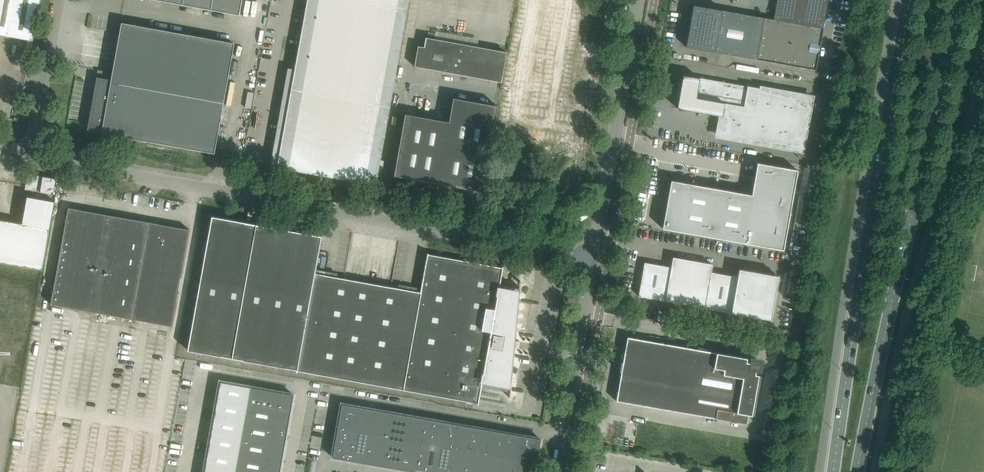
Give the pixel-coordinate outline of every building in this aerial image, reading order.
[(32,41),(40,0),(0,0),(0,34),(32,41)] [(242,0),(163,0),(239,14),(242,0)] [(375,185),(376,183),(409,0),(307,0),(288,100),(284,99),(279,127),(283,128),(280,147),(275,146),(273,161),(277,161),(276,167),(328,176),(375,185)] [(581,0),(522,0),(503,124),(548,131),(555,86),(567,88),(581,0)] [(699,49),(815,70),(828,0),(777,0),(773,19),(706,7),(693,4),(685,46),(699,49)] [(120,27),(119,32),(112,72),(110,82),(98,79),(90,127),(101,130),(101,132),(214,153),(233,47),(234,43),(121,23),(120,27)] [(417,46),(413,65),(501,81),(506,52),(425,37),(424,47),(417,46)] [(801,149),(810,98),(759,89),(759,88),(747,85),(747,86),(699,77),(699,78),(683,75),(677,108),(722,116),(719,134),(801,149)] [(391,186),(429,193),(432,194),(433,191),(439,192),(439,195),(441,195),(480,202),(481,194),(497,106),(453,98),(449,122),(405,114),(391,186)] [(670,180),(662,228),(783,249),(797,170),(757,163),(751,195),(670,180)] [(54,194),(58,178),(30,172),(26,187),(54,194)] [(27,196),(22,223),(49,228),(53,207),(54,201),(27,196)] [(581,204),(569,202),(567,210),(579,212),(581,204)] [(108,215),(68,207),(68,209),(50,304),(91,311),(108,215)] [(131,318),(149,222),(108,215),(91,311),(131,318)] [(519,280),(519,288),(500,284),(503,266),(502,266),(501,268),(428,255),(428,253),(427,253),(420,292),(314,273),(321,235),(211,216),(199,283),(190,281),(187,294),(197,296),(187,349),(296,369),(296,371),(297,371),(297,369),(477,402),(477,404),(478,404),(482,384),(509,389),(509,397),(510,397),(514,348),(519,348),(520,341),(515,340),(520,280),(519,280)] [(42,271),(49,228),(22,223),(0,219),(0,263),(42,271)] [(149,222),(131,318),(172,326),(180,279),(189,230),(189,229),(149,222)] [(644,262),(643,269),(638,296),(704,307),(711,272),(712,264),(673,257),(671,267),(644,262)] [(711,272),(704,307),(771,319),(778,276),(739,269),(737,276),(711,272)] [(697,349),(627,336),(616,400),(746,423),(748,414),(751,414),(758,374),(755,374),(755,371),(759,371),(761,360),(757,359),(749,358),(749,362),(746,361),(747,357),(715,352),(700,347),(699,347),(698,347),(697,347),(697,348),(697,349)] [(204,471),(234,471),(249,386),(220,381),(204,471)] [(234,471),(279,471),(293,394),(249,386),(234,471)] [(419,471),(534,471),(540,438),(341,404),(332,457),(419,471)]
